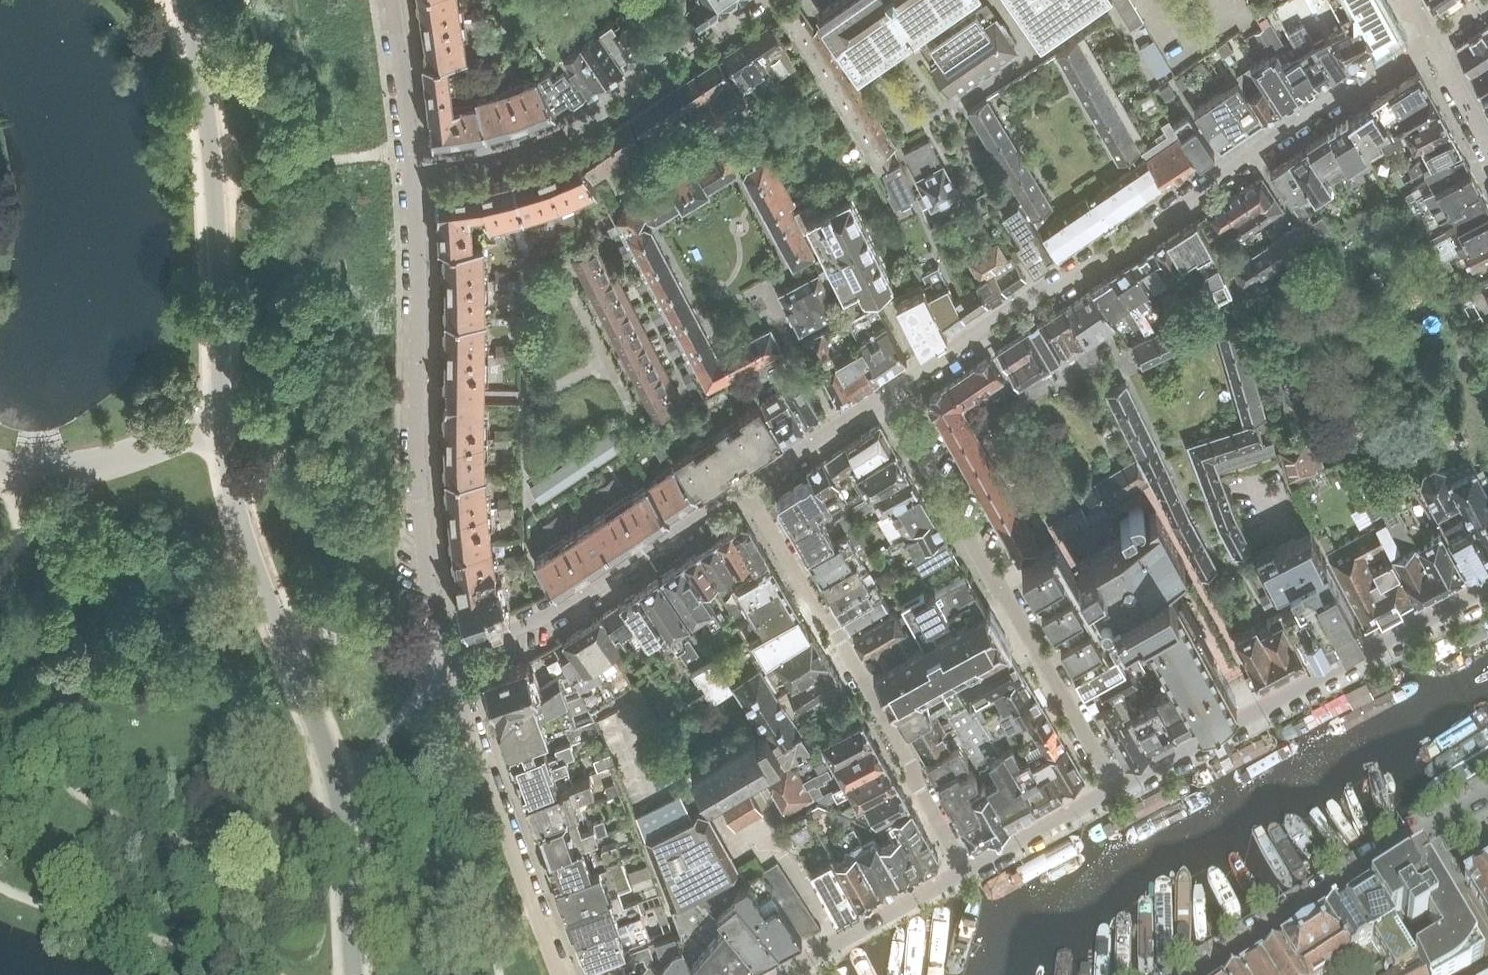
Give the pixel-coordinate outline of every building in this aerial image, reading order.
[(458,0),(417,0),(418,4),(421,23),(461,17),(458,0)] [(697,15),(720,0),(687,0),(697,15)] [(818,8),(859,67),(915,29),(924,43),(921,46),(931,63),(929,64),(930,65),(929,66),(946,92),(947,92),(948,93),(952,91),(954,94),(1020,49),(1015,43),(1017,42),(1001,18),(999,20),(995,14),(986,1),(949,26),(946,21),(933,30),(927,20),(956,0),(830,0),(818,8)] [(1038,46),(1106,0),(1007,0),(1038,46)] [(1131,28),(1142,21),(1130,0),(1112,0),(1131,28)] [(1378,41),(1385,37),(1383,32),(1392,27),(1382,8),(1380,5),(1379,3),(1377,0),(1285,0),(1282,2),(1272,8),(1289,39),(1298,53),(1310,43),(1327,35),(1343,28),(1361,20),(1374,43),(1378,41)] [(1269,9),(1247,3),(1261,26),(1270,21),(1265,12),(1269,9)] [(470,9),(471,18),(483,16),(482,7),(470,9)] [(485,24),(483,16),(471,18),(473,26),(485,24)] [(466,54),(466,51),(461,17),(421,23),(426,59),(446,56),(466,54)] [(1343,28),(1327,35),(1345,63),(1355,56),(1358,54),(1369,47),(1374,43),(1361,20),(1343,28)] [(611,21),(597,31),(602,38),(621,66),(645,50),(625,22),(616,28),(611,21)] [(1302,92),(1304,90),(1317,82),(1298,53),(1289,39),(1283,43),(1270,21),(1261,26),(1262,27),(1302,92)] [(771,23),(723,55),(744,93),(755,86),(752,81),(767,69),(775,80),(794,67),(783,43),(781,43),(771,23)] [(571,31),(580,43),(603,78),(621,66),(602,38),(597,31),(588,37),(580,25),(571,31)] [(820,25),(815,28),(796,41),(878,170),(880,169),(890,164),(889,163),(898,158),(893,149),(897,146),(820,25)] [(1454,47),(1469,74),(1487,63),(1487,25),(1454,47)] [(1277,108),(1278,107),(1285,102),(1302,92),(1262,27),(1254,32),(1254,33),(1267,54),(1257,60),(1248,65),(1277,108)] [(586,90),(603,78),(580,43),(571,31),(565,35),(572,47),(561,53),(563,55),(569,65),(586,90)] [(1329,73),(1345,63),(1327,35),(1310,43),(1329,73)] [(565,99),(568,102),(586,90),(569,65),(563,55),(561,53),(550,36),(541,41),(555,62),(535,75),(552,108),(565,99)] [(1055,54),(1077,91),(1104,74),(1082,36),(1055,54)] [(1154,78),(1170,69),(1152,39),(1137,48),(1154,78)] [(1226,41),(1217,48),(1222,56),(1231,50),(1226,41)] [(1328,74),(1329,73),(1310,43),(1298,53),(1317,82),(1328,74)] [(539,60),(533,49),(525,53),(531,65),(539,60)] [(1234,60),(1229,52),(1223,56),(1228,63),(1234,60)] [(422,59),(422,65),(430,135),(432,137),(457,134),(452,103),(447,62),(446,56),(426,59),(422,59)] [(631,116),(631,117),(645,139),(689,109),(703,132),(744,106),(715,58),(631,116)] [(492,65),(495,77),(512,73),(509,61),(492,65)] [(1202,62),(1191,68),(1197,77),(1207,71),(1202,62)] [(1469,74),(1481,96),(1487,92),(1487,63),(1469,74)] [(1239,79),(1237,80),(1261,118),(1277,108),(1248,65),(1235,74),(1239,79)] [(1395,113),(1399,111),(1427,92),(1416,73),(1384,94),(1395,113)] [(1115,92),(1104,74),(1077,91),(1087,109),(1115,92)] [(1184,74),(1173,81),(1178,88),(1188,82),(1184,74)] [(459,103),(452,103),(457,134),(483,130),(519,120),(552,109),(552,108),(535,75),(511,84),(475,94),(477,99),(458,101),(459,103)] [(808,90),(801,77),(795,80),(797,97),(808,90)] [(1250,126),(1261,118),(1237,80),(1225,88),(1250,126)] [(1174,93),(1168,85),(1159,92),(1165,100),(1174,93)] [(1208,98),(1233,137),(1250,126),(1225,88),(1208,98)] [(1125,110),(1115,92),(1087,109),(1098,127),(1125,110)] [(1399,111),(1395,113),(1385,120),(1388,127),(1392,134),(1437,109),(1427,92),(1399,111)] [(1138,101),(1148,119),(1161,111),(1151,93),(1138,101)] [(1385,120),(1395,113),(1384,94),(1370,104),(1381,123),(1385,120)] [(1194,107),(1219,147),(1233,137),(1208,98),(1194,107)] [(989,146),(1008,135),(986,99),(967,110),(989,146)] [(1388,127),(1385,120),(1381,123),(1370,104),(1346,119),(1363,148),(1371,166),(1373,164),(1369,158),(1384,149),(1375,133),(1388,127)] [(1449,132),(1437,109),(1392,134),(1388,127),(1375,133),(1384,149),(1406,136),(1412,147),(1419,144),(1421,148),(1449,132)] [(1140,136),(1125,110),(1098,127),(1118,162),(1139,150),(1133,140),(1140,136)] [(1186,113),(1171,123),(1195,164),(1213,152),(1186,113)] [(1141,150),(1145,158),(1162,185),(1195,164),(1171,123),(1169,119),(1161,125),(1166,133),(1141,150)] [(1346,119),(1325,133),(1346,166),(1355,182),(1357,184),(1365,179),(1361,171),(1371,166),(1363,148),(1346,119)] [(790,267),(813,253),(790,207),(795,205),(771,159),(774,157),(765,138),(763,139),(756,124),(624,204),(615,221),(618,223),(705,390),(706,390),(706,391),(780,353),(767,327),(716,354),(651,230),(643,227),(639,228),(645,217),(647,219),(650,220),(657,223),(736,175),(738,166),(733,159),(736,157),(750,162),(752,166),(746,168),(741,179),(790,267)] [(1408,168),(1412,175),(1423,169),(1430,165),(1458,149),(1449,132),(1421,148),(1426,158),(1422,160),(1410,167),(1408,168)] [(1325,133),(1305,146),(1326,179),(1338,171),(1348,189),(1357,184),(1355,182),(1346,166),(1325,133)] [(1010,182),(1029,170),(1008,135),(989,146),(1010,182)] [(933,208),(959,194),(929,139),(903,154),(933,208)] [(1286,158),(1286,159),(1308,191),(1313,196),(1318,205),(1323,202),(1318,194),(1331,186),(1326,179),(1305,146),(1286,158)] [(1467,167),(1458,149),(1430,165),(1423,169),(1429,182),(1432,187),(1467,167)] [(596,188),(592,182),(576,152),(549,164),(526,172),(511,176),(479,186),(437,192),(436,193),(439,244),(443,244),(472,243),(469,210),(482,208),(489,224),(523,216),(541,210),(559,205),(596,188)] [(1145,158),(1128,169),(1146,196),(1162,185),(1145,158)] [(1313,196),(1308,191),(1286,159),(1267,172),(1288,204),(1298,218),(1306,213),(1300,204),(1313,196)] [(899,160),(880,169),(887,184),(878,189),(887,209),(916,196),(899,160)] [(1399,184),(1405,181),(1397,167),(1391,170),(1399,184)] [(1478,186),(1467,167),(1432,187),(1429,182),(1403,196),(1418,224),(1435,215),(1458,203),(1456,199),(1478,186)] [(1112,180),(1129,207),(1146,196),(1128,169),(1112,180)] [(1010,182),(1032,217),(1051,206),(1029,170),(1010,182)] [(1271,196),(1259,178),(1239,191),(1251,209),(1271,196)] [(608,207),(617,202),(604,180),(595,185),(608,207)] [(1096,190),(1114,217),(1129,207),(1112,180),(1096,190)] [(1455,224),(1456,226),(1487,208),(1487,205),(1478,186),(1456,199),(1458,203),(1435,215),(1439,222),(1451,216),(1455,224)] [(1251,209),(1239,191),(1222,203),(1234,221),(1251,209)] [(813,201),(810,193),(801,198),(805,205),(813,201)] [(848,195),(822,209),(817,199),(793,212),(804,232),(812,228),(843,290),(858,283),(863,294),(891,280),(848,195)] [(1070,204),(1089,234),(1105,223),(1086,197),(1084,195),(1070,204)] [(1251,209),(1261,224),(1281,210),(1271,196),(1251,209)] [(1049,264),(1048,262),(1046,259),(1052,255),(1018,203),(1017,204),(1001,215),(1019,242),(1014,245),(1032,273),(1033,274),(1049,264)] [(1234,221),(1222,203),(1204,214),(1216,233),(1234,221)] [(1073,245),(1089,234),(1070,204),(1054,215),(1073,245)] [(1467,246),(1487,235),(1487,208),(1456,226),(1455,224),(1427,239),(1445,272),(1453,268),(1447,257),(1461,250),(1467,246)] [(1251,209),(1234,221),(1244,236),(1261,224),(1251,209)] [(571,212),(555,217),(558,228),(575,222),(571,212)] [(1057,256),(1073,245),(1054,215),(1037,226),(1057,256)] [(1282,234),(1294,252),(1313,239),(1323,233),(1312,215),(1302,221),(1282,234)] [(1234,221),(1216,233),(1225,249),(1244,236),(1234,221)] [(1224,279),(1193,222),(1166,240),(1180,264),(1195,254),(1203,272),(1202,274),(1208,285),(1209,285),(1218,304),(1232,297),(1224,279)] [(498,246),(506,242),(502,231),(493,235),(498,246)] [(1265,245),(1277,263),(1294,252),(1282,234),(1265,245)] [(1467,246),(1461,250),(1471,270),(1487,261),(1487,235),(1467,246)] [(987,303),(1005,292),(1014,286),(1025,278),(1014,261),(1014,260),(1011,254),(1007,256),(997,240),(965,259),(978,280),(975,282),(977,285),(987,303)] [(1186,273),(1180,264),(1166,240),(1152,248),(1171,283),(1175,280),(1186,273)] [(653,419),(683,403),(600,242),(570,258),(653,419)] [(483,243),(472,243),(443,244),(444,280),(484,280),(483,243)] [(622,261),(630,256),(624,243),(615,247),(622,261)] [(530,244),(521,247),(524,257),(533,254),(530,244)] [(1265,245),(1248,257),(1260,274),(1277,263),(1265,245)] [(1015,261),(1021,257),(1015,248),(1009,252),(1011,254),(1014,260),(1015,261)] [(1129,264),(1150,302),(1153,301),(1149,295),(1171,283),(1152,248),(1129,264)] [(910,253),(903,257),(907,265),(914,261),(910,253)] [(1248,257),(1231,267),(1231,268),(1242,286),(1260,274),(1248,257)] [(1150,302),(1129,264),(1109,277),(1127,306),(1139,326),(1145,336),(1155,332),(1142,306),(1150,302)] [(963,318),(964,319),(988,303),(987,303),(977,285),(953,301),(945,285),(937,267),(920,275),(925,282),(921,285),(944,331),(963,318)] [(922,279),(917,268),(908,273),(913,283),(922,279)] [(814,270),(797,280),(775,291),(797,331),(835,310),(814,270)] [(496,288),(507,288),(507,272),(495,272),(496,288)] [(639,292),(647,288),(639,273),(631,278),(639,292)] [(1139,326),(1127,306),(1109,277),(1091,289),(1109,317),(1121,309),(1132,330),(1139,326)] [(444,317),(485,316),(484,280),(444,280),(444,317)] [(944,331),(921,285),(895,298),(920,347),(944,331)] [(1091,289),(1065,306),(1085,347),(1115,328),(1109,317),(1091,289)] [(1131,343),(1142,365),(1226,325),(1216,304),(1155,332),(1145,336),(1131,343)] [(876,377),(893,365),(904,358),(875,305),(849,319),(867,354),(863,356),(876,377)] [(655,324),(664,320),(657,306),(648,311),(655,324)] [(1065,306),(1036,325),(1048,344),(1058,362),(1059,363),(1085,347),(1065,306)] [(1479,315),(1470,320),(1474,327),(1483,323),(1479,315)] [(484,353),(485,316),(444,317),(445,353),(484,353)] [(849,319),(825,330),(829,338),(825,340),(832,354),(841,369),(838,371),(852,392),(876,377),(863,356),(867,354),(849,319)] [(1265,416),(1246,349),(1240,326),(1216,333),(1242,423),(1265,416)] [(1050,366),(1029,329),(995,352),(1016,390),(1052,368),(1050,366)] [(802,339),(814,363),(832,354),(825,340),(829,338),(825,330),(822,331),(821,330),(802,339)] [(671,356),(680,352),(673,339),(665,343),(671,356)] [(496,362),(508,362),(508,345),(496,345),(496,362)] [(445,390),(484,389),(484,353),(445,353),(445,390)] [(841,369),(832,354),(814,363),(836,403),(852,392),(838,371),(841,369)] [(986,357),(961,374),(974,396),(989,386),(990,388),(1001,381),(986,357)] [(765,364),(757,368),(760,373),(767,369),(765,364)] [(801,426),(817,415),(794,380),(785,385),(775,365),(768,368),(779,389),(801,426)] [(689,388),(696,384),(689,372),(682,376),(689,388)] [(975,398),(974,396),(961,374),(928,396),(929,397),(927,404),(926,405),(925,408),(928,413),(931,414),(937,424),(963,410),(964,406),(975,398)] [(1136,455),(1150,482),(1156,494),(1158,494),(1170,522),(1200,576),(1217,566),(1188,514),(1160,452),(1126,382),(1105,392),(1123,428),(1134,451),(1136,455)] [(705,399),(708,405),(727,395),(724,389),(705,399)] [(782,440),(801,426),(779,389),(767,397),(759,402),(765,410),(771,420),(769,422),(777,434),(782,440)] [(446,475),(486,474),(484,446),(484,402),(445,400),(446,475)] [(782,441),(782,440),(777,434),(769,422),(758,405),(739,417),(673,460),(675,464),(673,465),(682,480),(685,478),(697,496),(705,492),(704,491),(774,445),(775,446),(782,441)] [(1018,561),(1020,560),(1050,542),(1045,532),(1034,537),(963,410),(937,424),(1004,539),(1004,538),(1007,542),(1006,542),(1008,545),(1007,548),(1009,552),(1012,553),(1013,555),(1014,555),(1018,561)] [(680,420),(669,426),(677,438),(687,432),(680,420)] [(1363,428),(1360,422),(1354,420),(1348,422),(1346,428),(1348,433),(1355,436),(1361,433),(1363,428)] [(1186,443),(1195,467),(1213,460),(1217,471),(1275,452),(1272,442),(1264,444),(1255,421),(1186,443)] [(856,466),(858,470),(893,448),(878,424),(845,446),(856,466)] [(495,446),(507,446),(507,429),(494,430),(495,446)] [(539,502),(624,446),(615,430),(529,487),(539,502)] [(1305,443),(1279,450),(1287,480),(1314,472),(1305,443)] [(668,456),(662,446),(654,450),(660,460),(668,456)] [(826,460),(821,463),(834,485),(835,484),(834,482),(856,466),(845,446),(826,460)] [(907,473),(893,448),(858,470),(859,471),(855,474),(863,488),(842,503),(845,509),(907,473)] [(1107,508),(1150,482),(1136,455),(1078,491),(1090,512),(1104,503),(1107,508)] [(1473,466),(1469,457),(1446,471),(1433,467),(1422,474),(1419,484),(1437,516),(1460,504),(1467,516),(1463,518),(1466,525),(1471,523),(1474,521),(1487,548),(1487,493),(1473,466)] [(1217,471),(1213,460),(1195,467),(1218,527),(1233,555),(1250,548),(1235,517),(1222,484),(1217,471)] [(806,473),(809,477),(824,504),(826,508),(828,506),(826,503),(822,498),(834,491),(833,490),(838,488),(835,484),(834,485),(821,463),(806,473)] [(673,465),(533,557),(555,591),(697,496),(685,478),(682,480),(673,465)] [(876,502),(883,516),(920,495),(907,473),(845,509),(847,510),(852,521),(862,516),(860,511),(876,502)] [(494,566),(486,474),(446,475),(449,522),(456,569),(494,566)] [(1389,486),(1440,584),(1463,571),(1439,529),(1425,537),(1402,493),(1413,488),(1407,476),(1389,486)] [(777,504),(790,526),(817,509),(824,504),(809,477),(778,498),(777,504)] [(599,487),(606,497),(619,489),(613,478),(599,487)] [(1391,557),(1414,597),(1440,584),(1389,486),(1384,488),(1386,493),(1364,504),(1375,524),(1391,557)] [(933,518),(920,495),(883,516),(876,520),(889,542),(903,535),(933,518)] [(499,515),(511,514),(509,497),(497,498),(499,515)] [(824,504),(817,509),(790,526),(799,541),(826,524),(824,520),(833,514),(828,506),(826,508),(824,504)] [(1047,525),(1050,529),(1056,540),(1078,527),(1075,522),(1086,515),(1081,506),(1047,525)] [(1105,528),(1066,552),(1109,621),(1134,606),(1175,681),(1196,719),(1203,716),(1211,711),(1236,698),(1228,684),(1167,573),(1184,564),(1155,511),(1148,515),(1147,515),(1147,516),(1146,517),(1146,518),(1146,519),(1146,520),(1141,524),(1139,520),(1139,519),(1140,519),(1141,519),(1141,518),(1141,517),(1142,517),(1142,516),(1142,515),(1142,514),(1143,514),(1142,514),(1142,513),(1142,512),(1142,511),(1141,511),(1141,510),(1140,510),(1140,509),(1139,509),(1139,508),(1138,508),(1137,508),(1136,508),(1135,508),(1134,508),(1134,509),(1127,511),(1119,514),(1103,524),(1105,528)] [(557,515),(543,524),(548,533),(563,525),(557,515)] [(1465,570),(1487,558),(1487,548),(1474,521),(1471,523),(1466,525),(1463,518),(1450,524),(1446,517),(1438,521),(1446,535),(1465,570)] [(952,552),(943,536),(933,518),(903,535),(889,542),(887,544),(892,552),(907,543),(921,570),(952,552)] [(752,565),(756,572),(770,563),(748,525),(741,523),(741,524),(732,530),(750,561),(753,565),(752,565)] [(833,537),(826,524),(799,541),(807,554),(833,537)] [(846,530),(833,537),(807,554),(819,575),(857,551),(869,544),(858,524),(846,530)] [(1388,612),(1414,597),(1391,557),(1375,524),(1346,540),(1388,612)] [(734,572),(750,561),(732,530),(714,541),(734,572)] [(1334,645),(1362,629),(1310,531),(1274,548),(1271,542),(1252,551),(1276,597),(1283,611),(1296,637),(1308,659),(1334,645)] [(1333,547),(1324,531),(1316,535),(1325,552),(1364,625),(1388,612),(1346,540),(1333,547)] [(726,577),(734,572),(714,541),(697,552),(718,582),(720,581),(722,583),(728,580),(726,577)] [(1050,542),(1020,560),(1021,561),(1021,562),(1031,578),(1028,580),(1028,581),(1037,596),(1040,594),(1046,604),(1042,606),(1055,629),(1059,627),(1065,636),(1060,639),(1074,663),(1111,641),(1109,638),(1050,542)] [(819,575),(830,595),(868,571),(865,566),(877,560),(869,544),(857,551),(819,575)] [(697,552),(682,562),(702,592),(715,584),(721,593),(726,590),(722,583),(720,581),(718,582),(697,552)] [(516,554),(505,557),(508,574),(520,571),(516,554)] [(702,592),(682,562),(661,576),(691,622),(705,614),(712,625),(719,620),(702,592)] [(780,580),(770,563),(756,572),(737,583),(742,593),(725,603),(729,610),(780,580)] [(509,611),(508,610),(497,574),(495,575),(494,568),(494,566),(456,569),(459,591),(456,592),(466,625),(509,611)] [(879,591),(868,571),(830,595),(841,615),(879,591)] [(943,607),(974,590),(965,573),(933,591),(933,590),(926,594),(923,588),(900,601),(922,639),(933,634),(928,625),(947,614),(943,607)] [(658,577),(639,590),(676,649),(690,670),(705,660),(691,636),(684,641),(678,631),(690,623),(658,577)] [(752,610),(756,616),(761,613),(764,617),(791,600),(780,580),(729,610),(734,620),(752,610)] [(642,638),(644,642),(654,635),(667,656),(676,649),(639,590),(618,604),(632,623),(642,638)] [(983,606),(974,590),(943,607),(947,614),(928,625),(933,634),(983,606)] [(888,609),(879,591),(841,615),(850,630),(888,609)] [(797,609),(791,600),(764,617),(761,613),(756,616),(763,628),(797,609)] [(642,638),(632,623),(618,604),(601,614),(614,635),(618,633),(625,644),(627,642),(622,636),(627,632),(634,643),(642,638)] [(905,649),(872,667),(894,707),(939,684),(973,666),(1007,647),(983,606),(933,634),(922,639),(923,641),(906,650),(905,649)] [(765,659),(786,645),(809,630),(797,609),(763,628),(751,635),(765,659)] [(894,609),(852,633),(861,649),(903,626),(900,619),(894,609)] [(1268,625),(1260,630),(1284,672),(1304,661),(1292,639),(1296,637),(1283,611),(1265,620),(1268,625)] [(613,651),(625,644),(618,633),(614,635),(601,614),(562,641),(561,642),(569,653),(560,659),(565,667),(591,711),(632,684),(613,651)] [(1250,690),(1284,672),(1260,630),(1255,623),(1232,636),(1251,671),(1242,676),(1250,690)] [(903,626),(861,649),(872,667),(905,649),(896,632),(904,628),(903,626)] [(783,690),(790,686),(828,661),(811,633),(772,658),(777,665),(763,673),(773,690),(777,695),(783,690)] [(1115,639),(1111,641),(1074,663),(1073,663),(1081,677),(1124,655),(1115,639)] [(1023,676),(1007,647),(973,666),(939,684),(949,702),(942,706),(947,714),(968,703),(992,691),(1023,676)] [(1081,677),(1093,699),(1119,683),(1142,669),(1133,651),(1124,655),(1081,677)] [(705,660),(690,670),(710,700),(731,686),(732,685),(712,656),(705,660)] [(537,691),(526,660),(483,675),(499,723),(537,691)] [(823,694),(841,683),(828,661),(790,686),(783,690),(777,695),(773,690),(763,673),(759,666),(732,685),(731,686),(760,731),(752,735),(753,737),(766,731),(776,746),(800,731),(792,716),(801,711),(824,696),(823,694)] [(562,671),(537,691),(499,723),(508,749),(542,736),(548,734),(593,715),(591,711),(565,667),(561,670),(562,671)] [(1119,683),(1093,699),(1107,723),(1123,713),(1131,708),(1124,697),(1138,689),(1133,680),(1144,673),(1142,669),(1119,683)] [(1124,697),(1131,708),(1150,743),(1176,730),(1157,694),(1155,691),(1153,692),(1144,673),(1133,680),(1138,689),(1124,697)] [(996,698),(1001,709),(1033,692),(1023,676),(992,691),(968,703),(980,722),(986,718),(980,707),(996,698)] [(1157,694),(1176,730),(1196,719),(1175,681),(1155,691),(1157,694)] [(949,702),(939,684),(894,707),(907,728),(934,712),(934,710),(942,706),(949,702)] [(1033,692),(1001,709),(997,712),(986,718),(980,722),(989,738),(999,734),(994,724),(1002,720),(1007,730),(1024,721),(1043,710),(1033,692)] [(991,792),(1006,822),(1031,809),(989,738),(980,722),(968,703),(947,714),(949,719),(948,720),(951,725),(954,730),(955,729),(984,781),(985,782),(991,792)] [(1107,723),(1125,757),(1150,743),(1131,708),(1123,713),(1107,723)] [(1034,739),(1054,728),(1043,710),(1024,721),(1034,739)] [(916,744),(944,728),(951,725),(948,720),(940,723),(934,712),(907,728),(916,744)] [(519,780),(525,798),(573,780),(565,754),(574,750),(571,741),(601,731),(594,716),(593,715),(548,734),(542,736),(543,740),(511,754),(519,779),(519,780)] [(815,771),(873,739),(861,719),(819,742),(823,749),(795,766),(802,778),(815,771)] [(951,725),(944,728),(916,744),(924,759),(952,743),(947,734),(954,730),(951,725)] [(1043,754),(1062,743),(1054,728),(1034,739),(1043,754)] [(753,737),(752,735),(750,732),(690,769),(709,799),(769,762),(772,768),(790,757),(791,759),(811,748),(800,731),(776,746),(766,731),(753,737)] [(989,738),(1031,809),(1059,793),(1049,775),(1039,780),(1031,766),(1028,760),(1019,764),(1010,747),(1000,752),(993,739),(1000,736),(999,734),(989,738)] [(844,783),(885,760),(873,739),(815,771),(802,778),(813,798),(815,797),(822,794),(816,782),(836,771),(842,783),(844,783)] [(924,759),(926,761),(958,818),(978,807),(972,795),(982,789),(980,785),(985,782),(984,781),(968,790),(964,781),(976,775),(957,741),(952,743),(924,759)] [(1049,775),(1059,793),(1084,780),(1065,747),(1031,766),(1039,780),(1049,775)] [(613,764),(609,754),(592,760),(596,771),(613,764)] [(813,798),(802,778),(795,766),(791,759),(790,757),(772,768),(763,774),(774,797),(782,810),(783,810),(785,815),(812,800),(812,799),(813,798)] [(850,793),(856,803),(897,782),(885,760),(844,783),(842,783),(822,794),(815,797),(827,804),(850,793)] [(525,798),(534,825),(589,804),(584,791),(594,787),(589,774),(573,780),(525,798)] [(908,803),(897,782),(856,803),(841,810),(851,815),(862,809),(867,817),(871,823),(876,820),(908,803)] [(972,795),(978,807),(990,831),(1006,822),(991,792),(985,782),(980,785),(982,789),(972,795)] [(619,794),(615,783),(604,787),(608,798),(619,794)] [(763,815),(747,787),(719,803),(735,831),(763,815)] [(644,840),(670,908),(699,891),(723,878),(739,869),(709,816),(698,812),(696,813),(684,792),(635,817),(645,839),(644,840)] [(806,810),(810,818),(826,809),(816,805),(806,810)] [(900,832),(898,833),(903,841),(924,830),(910,806),(888,819),(892,825),(895,823),(900,832)] [(958,818),(971,841),(990,831),(978,807),(958,818)] [(584,810),(540,826),(539,827),(537,833),(536,833),(539,841),(540,841),(545,843),(545,844),(547,843),(550,853),(592,838),(608,832),(603,819),(593,823),(588,824),(584,810)] [(810,866),(837,915),(858,903),(835,861),(832,854),(831,855),(810,818),(806,810),(786,822),(785,825),(808,867),(810,866)] [(834,810),(833,811),(878,892),(898,881),(879,844),(875,837),(874,838),(873,835),(862,842),(852,826),(851,827),(848,822),(850,818),(834,810)] [(846,855),(835,861),(858,903),(878,892),(833,811),(830,812),(837,825),(832,827),(836,835),(844,849),(846,855)] [(924,830),(903,841),(911,855),(932,844),(924,830)] [(898,833),(879,844),(898,881),(919,870),(911,855),(903,841),(898,833)] [(552,873),(555,879),(620,855),(615,842),(601,848),(602,853),(596,855),(592,838),(550,853),(545,855),(552,873)] [(932,844),(911,855),(919,870),(921,869),(921,868),(935,861),(937,854),(932,844)] [(626,872),(620,855),(555,879),(555,881),(561,899),(562,899),(565,907),(618,888),(651,876),(646,864),(626,872)] [(1414,963),(1421,974),(1455,974),(1483,958),(1420,855),(1370,885),(1389,919),(1400,912),(1411,928),(1425,919),(1439,941),(1413,957),(1411,958),(1414,963)] [(783,870),(777,861),(759,873),(765,882),(783,870)] [(1464,878),(1487,916),(1487,864),(1464,878)] [(788,879),(783,870),(765,882),(771,890),(788,879)] [(765,882),(759,873),(747,881),(731,890),(780,945),(788,941),(801,934),(803,933),(797,924),(790,916),(784,907),(778,899),(771,890),(765,882)] [(724,921),(756,960),(778,946),(780,945),(731,890),(729,890),(723,878),(699,891),(724,921)] [(794,888),(788,879),(771,890),(778,899),(794,888)] [(1370,885),(1346,900),(1390,974),(1393,974),(1414,963),(1411,958),(1413,957),(1389,919),(1370,885)] [(618,888),(565,907),(564,908),(571,925),(572,925),(575,934),(575,935),(640,910),(641,910),(641,909),(661,902),(657,891),(624,904),(618,888)] [(800,897),(794,888),(778,899),(784,907),(800,897)] [(703,974),(743,974),(756,960),(724,921),(699,891),(670,908),(680,932),(691,961),(687,965),(703,974)] [(806,906),(800,897),(784,907),(790,916),(806,906)] [(1346,900),(1323,915),(1349,960),(1358,974),(1390,974),(1346,900)] [(790,916),(797,924),(812,915),(806,906),(790,916)] [(640,910),(575,935),(581,951),(582,950),(586,960),(625,947),(624,945),(650,936),(640,910)] [(812,915),(797,924),(803,933),(818,924),(812,915)] [(1323,915),(1281,944),(1300,974),(1328,974),(1349,960),(1323,915)] [(687,965),(691,961),(680,932),(647,944),(653,959),(647,968),(653,971),(654,972),(658,974),(703,974),(687,965)] [(619,952),(588,965),(591,972),(590,973),(591,974),(638,974),(632,957),(641,954),(645,966),(639,974),(642,974),(647,968),(653,959),(647,944),(620,954),(619,952)] [(1263,956),(1275,974),(1300,974),(1281,944),(1263,956)] [(1263,956),(1260,957),(1254,961),(1241,969),(1245,974),(1275,974),(1263,956)] [(1393,974),(1421,974),(1414,963),(1393,974)]
